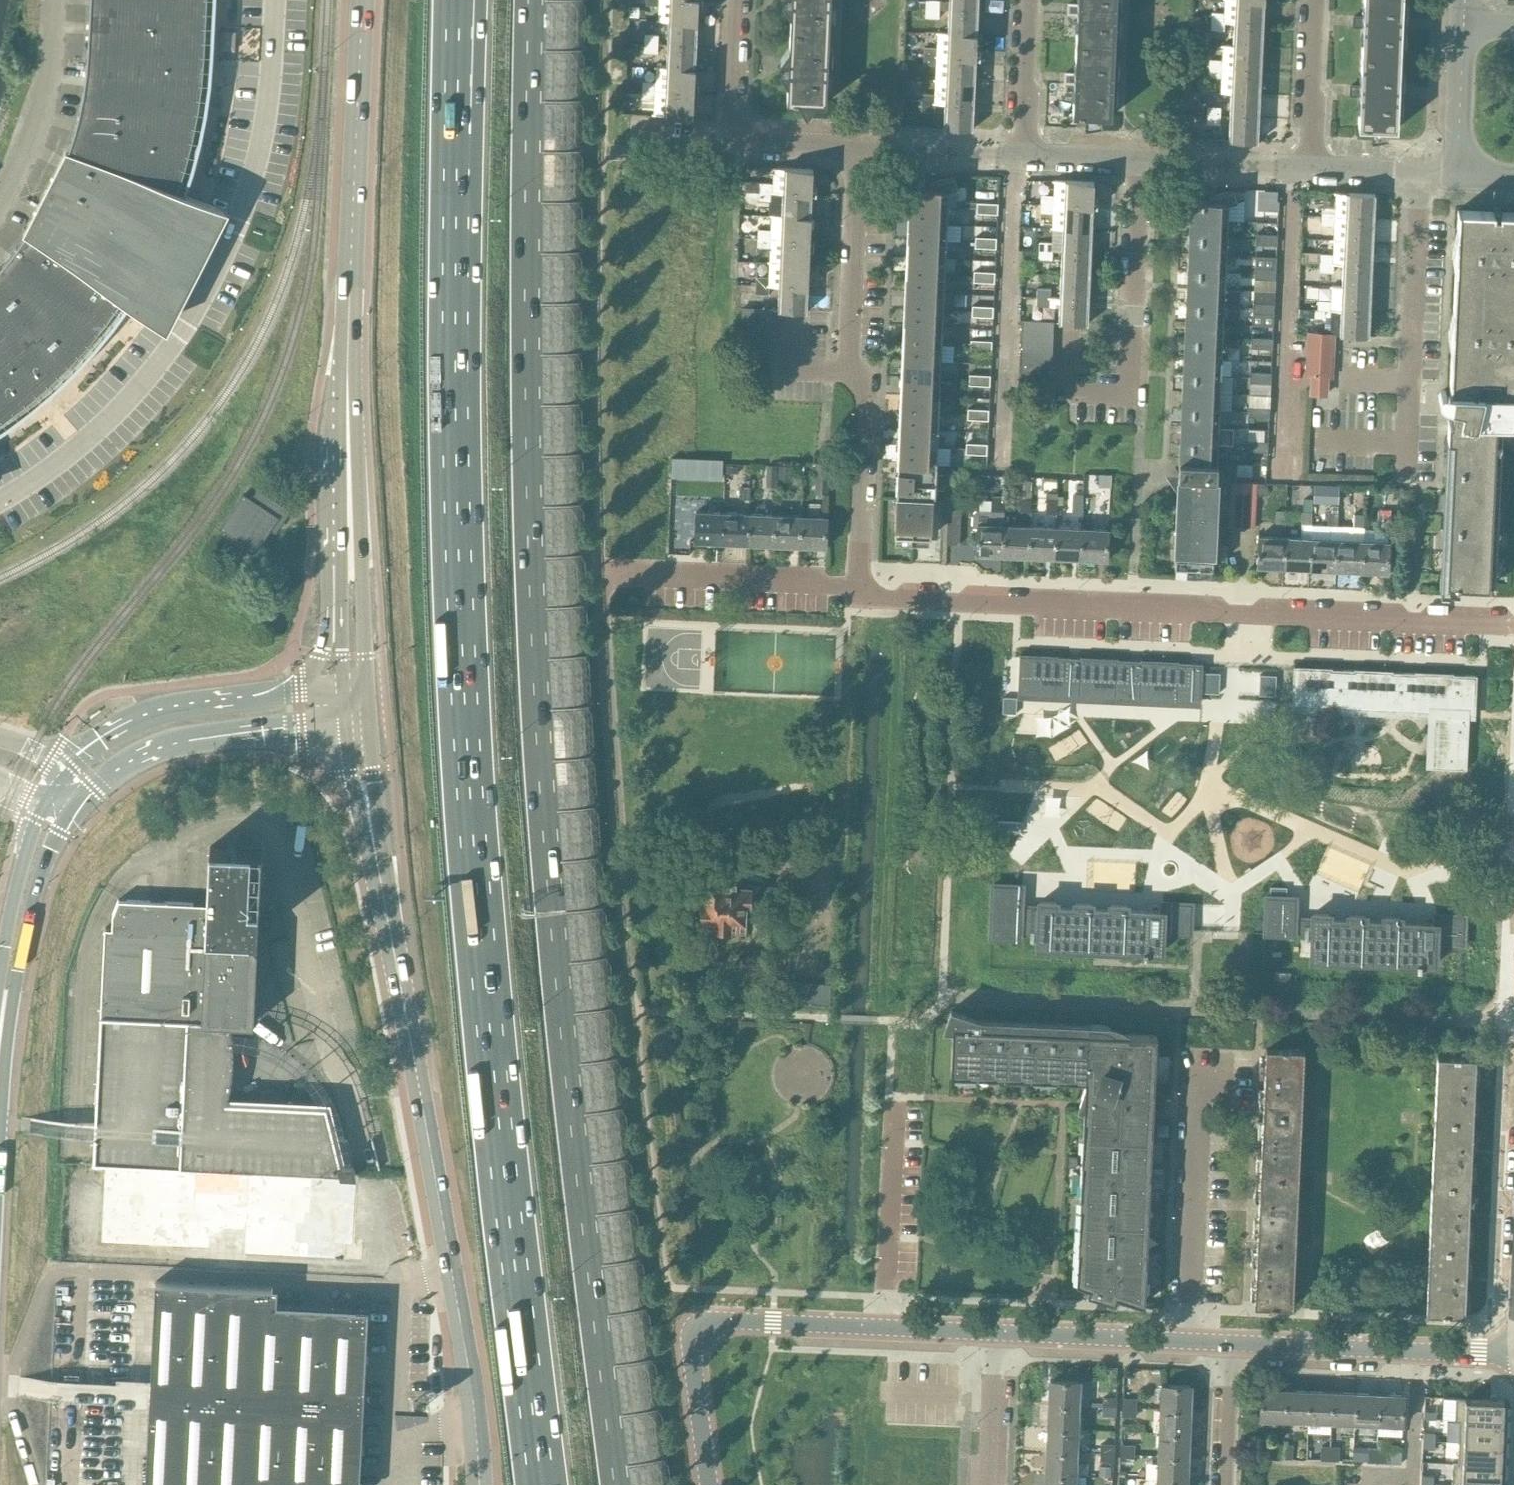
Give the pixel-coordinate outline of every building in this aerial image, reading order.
[(90,19),(213,25),(215,0),(91,0),(90,19)] [(646,5),(659,6),(659,22),(669,22),(698,23),(699,0),(646,0),(646,5)] [(831,0),(783,0),(783,2),(792,15),(791,31),(830,33),(831,0)] [(929,0),(926,0),(926,9),(939,10),(940,0),(929,0)] [(978,0),(950,0),(950,10),(978,11),(978,0)] [(1117,0),(1078,0),(1078,3),(1069,3),(1068,13),(1077,13),(1076,44),(1115,46),(1117,0)] [(1265,1),(1235,0),(1226,0),(1226,13),(1212,12),(1211,22),(1225,22),(1225,23),(1235,23),(1264,25),(1265,1)] [(1402,26),(1404,0),(1365,0),(1364,16),(1353,16),(1353,26),(1364,26),(1363,56),(1401,59),(1402,26)] [(925,17),(939,18),(939,10),(926,9),(925,17)] [(949,33),(977,35),(978,11),(950,10),(949,33)] [(90,19),(89,48),(212,54),(213,25),(90,19)] [(669,22),(668,45),(697,46),(698,23),(669,22)] [(1225,30),(1225,23),(1225,22),(1211,22),(1211,30),(1225,30)] [(1263,47),(1264,25),(1235,23),(1235,45),(1235,46),(1263,47)] [(827,103),(830,33),(791,31),(790,50),(781,62),(780,71),(789,84),(788,101),(800,102),(808,115),(816,103),(827,103)] [(924,47),(924,56),(976,58),(977,35),(949,33),(939,32),(938,48),(924,47)] [(658,35),(644,35),(644,44),(658,45),(658,35)] [(644,53),(658,53),(658,45),(644,44),(644,53)] [(1112,115),(1115,46),(1076,44),(1074,73),(1066,73),(1065,82),(1074,82),(1073,114),(1084,114),(1085,126),(1102,123),(1101,115),(1112,115)] [(668,45),(667,68),(696,69),(697,46),(668,45)] [(1209,59),(1209,69),(1223,69),(1234,70),(1262,71),(1263,47),(1235,46),(1235,45),(1224,45),(1224,47),(1224,60),(1214,59),(1209,59)] [(212,54),(89,48),(87,69),(84,91),(206,112),(207,102),(210,84),(212,54)] [(924,56),(923,65),(937,65),(937,80),(975,82),(976,58),(924,56)] [(1398,128),(1398,119),(1401,59),(1363,56),(1362,85),(1350,85),(1350,95),(1361,95),(1360,126),(1370,127),(1372,138),(1389,136),(1388,127),(1398,128)] [(695,93),(696,69),(667,68),(657,68),(656,82),(642,81),(642,91),(695,93)] [(1261,95),(1261,71),(1209,69),(1209,77),(1223,78),(1222,93),(1233,93),(1261,95)] [(974,105),(975,82),(937,80),(936,94),(922,94),(922,103),(935,103),(946,103),(946,104),(974,105)] [(84,91),(80,113),(74,133),(69,150),(183,196),(184,193),(192,169),(200,142),(201,136),(206,113),(206,112),(84,91)] [(655,115),(665,116),(694,117),(695,93),(642,91),(642,99),(655,100),(655,115)] [(1233,93),(1232,116),(1260,117),(1261,95),(1233,93)] [(935,103),(922,103),(921,112),(935,112),(935,103)] [(973,129),(974,105),(946,104),(945,128),(973,129)] [(1221,107),(1207,106),(1207,115),(1220,116),(1221,107)] [(1206,124),(1220,124),(1220,116),(1207,115),(1206,124)] [(1231,140),(1258,141),(1259,141),(1260,117),(1232,116),(1231,140)] [(206,201),(184,193),(183,196),(69,150),(67,149),(45,191),(190,265),(220,206),(206,201)] [(760,184),(760,192),(774,192),(774,193),(773,194),(784,194),(784,193),(812,194),(813,170),(785,169),(785,170),(774,169),(774,183),(760,183),(760,184)] [(911,187),(910,205),(948,206),(949,190),(957,187),(959,187),(955,175),(930,182),(931,184),(932,188),(911,187)] [(1066,182),(1055,182),(1055,195),(1041,195),(1041,204),(1093,207),(1094,182),(1066,182)] [(1190,219),(1228,221),(1229,204),(1238,202),(1235,189),(1210,196),(1211,201),(1191,200),(1190,219)] [(128,303),(160,325),(190,265),(45,191),(25,230),(131,300),(128,303)] [(759,200),(773,201),(773,194),(773,193),(760,192),(759,200)] [(784,194),(783,216),(811,217),(812,195),(812,194),(784,193),(784,194)] [(1322,207),(1322,216),(1375,218),(1376,194),(1375,194),(1348,193),(1337,193),(1337,202),(1337,208),(1323,207),(1322,207)] [(1279,201),(1269,200),(1268,211),(1279,211),(1279,201)] [(987,213),(988,202),(977,202),(977,212),(987,213)] [(998,203),(988,202),(987,213),(998,213),(998,203)] [(1092,231),(1093,207),(1041,204),(1041,213),(1054,213),(1053,229),(1064,230),(1064,229),(1092,231)] [(910,205),(909,222),(948,224),(948,206),(910,205)] [(1443,529),(1441,590),(1440,590),(1440,591),(1459,592),(1460,582),(1494,583),(1502,423),(1507,423),(1507,422),(1502,421),(1503,416),(1508,417),(1508,415),(1503,414),(1508,394),(1513,394),(1513,212),(1458,209),(1457,228),(1452,250),(1452,251),(1455,274),(1454,309),(1453,309),(1448,332),(1448,333),(1451,355),(1450,390),(1447,390),(1444,390),(1443,390),(1442,391),(1441,391),(1440,392),(1440,393),(1439,394),(1439,395),(1439,397),(1439,398),(1439,399),(1440,400),(1441,401),(1441,402),(1443,402),(1444,403),(1454,405),(1451,419),(1448,419),(1443,529)] [(758,229),(758,238),(810,241),(811,217),(783,216),(783,217),(772,216),(772,230),(758,229)] [(1373,242),(1375,218),(1322,216),(1321,224),(1336,225),(1335,240),(1373,242)] [(1190,219),(1190,236),(1227,238),(1228,221),(1190,219)] [(909,222),(908,239),(947,241),(948,224),(909,222)] [(1091,253),(1092,231),(1064,229),(1064,230),(1063,242),(1052,241),(1052,242),(1039,242),(1039,251),(1053,252),(1053,251),(1063,252),(1091,253)] [(0,265),(0,295),(75,368),(84,359),(94,348),(104,336),(113,324),(128,303),(131,300),(25,230),(24,233),(26,235),(15,249),(0,265)] [(1267,245),(1267,234),(1257,234),(1256,244),(1267,245)] [(1267,234),(1267,245),(1278,245),(1278,235),(1267,234)] [(986,247),(986,236),(976,236),(975,247),(986,247)] [(986,236),(986,247),(996,248),(997,237),(986,236)] [(1190,236),(1189,253),(1227,255),(1227,238),(1190,236)] [(758,238),(757,247),(771,247),(770,263),(781,263),(809,264),(810,241),(758,238)] [(946,258),(947,241),(908,239),(907,256),(946,258)] [(1372,265),(1373,242),(1335,240),(1334,254),(1320,254),(1320,262),(1334,263),(1334,264),(1344,265),(1344,263),(1372,265)] [(1053,252),(1039,251),(1038,260),(1052,260),(1053,252)] [(1090,277),(1091,253),(1063,252),(1062,276),(1090,277)] [(1189,253),(1188,270),(1226,272),(1227,255),(1189,253)] [(945,275),(946,258),(907,256),(907,274),(945,275)] [(1334,263),(1320,262),(1320,272),(1333,272),(1334,264),(1334,263)] [(809,264),(781,263),(770,263),(770,277),(756,276),(756,285),(808,288),(809,264)] [(1343,287),(1371,288),(1372,265),(1344,263),(1344,265),(1343,287)] [(1265,279),(1266,269),(1255,268),(1255,279),(1265,279)] [(1266,269),(1265,279),(1276,280),(1277,269),(1266,269)] [(984,281),(985,271),(974,270),(974,281),(984,281)] [(1225,289),(1226,272),(1188,270),(1187,288),(1225,289)] [(985,271),(984,281),(995,282),(995,271),(985,271)] [(944,292),(945,275),(907,274),(906,290),(944,292)] [(1089,300),(1090,277),(1062,276),(1061,290),(1051,290),(1051,289),(1037,288),(1037,298),(1089,300)] [(807,312),(808,289),(808,288),(756,285),(755,294),(769,295),(769,288),(780,288),(779,310),(807,312)] [(1318,301),(1318,309),(1321,309),(1342,310),(1370,312),(1371,288),(1343,287),(1333,286),(1332,301),(1318,301)] [(1187,288),(1187,305),(1224,307),(1225,289),(1187,288)] [(906,290),(905,308),(944,309),(944,292),(906,290)] [(4,419),(8,425),(12,422),(28,410),(33,406),(50,392),(56,386),(74,369),(75,368),(0,295),(0,413),(4,419)] [(1088,324),(1089,300),(1037,298),(1036,306),(1061,307),(1060,323),(1088,324)] [(1264,314),(1264,303),(1254,303),(1253,313),(1264,314)] [(1264,303),(1264,314),(1275,314),(1275,304),(1264,303)] [(983,316),(983,305),(973,305),(972,315),(983,316)] [(994,306),(983,305),(983,316),(993,316),(994,306)] [(1187,305),(1186,322),(1224,324),(1224,307),(1187,305)] [(905,308),(904,325),(943,327),(944,309),(905,308)] [(771,324),(772,310),(743,309),(742,322),(771,324)] [(1370,312),(1342,310),(1321,309),(1320,318),(1330,319),(1330,320),(1341,321),(1340,334),(1369,336),(1370,312)] [(1052,336),(1052,324),(1053,322),(1024,321),(1023,335),(1052,336)] [(771,337),(771,324),(742,322),(742,336),(771,337)] [(1186,322),(1185,340),(1223,342),(1224,324),(1186,322)] [(942,344),(943,327),(904,325),(904,342),(942,344)] [(1312,375),(1327,376),(1332,376),(1334,334),(1309,333),(1307,375),(1312,375)] [(1023,335),(1023,348),(1051,349),(1052,336),(1023,335)] [(770,350),(771,337),(742,336),(741,349),(770,350)] [(1263,349),(1263,338),(1252,338),(1252,348),(1263,349)] [(1263,338),(1263,349),(1273,349),(1274,339),(1263,338)] [(981,350),(981,340),(971,339),(970,350),(981,350)] [(992,340),(982,340),(981,350),(991,351),(992,340)] [(1185,340),(1184,357),(1222,359),(1223,342),(1185,340)] [(941,361),(942,344),(904,342),(903,360),(941,361)] [(1023,348),(1022,361),(1051,362),(1051,349),(1023,348)] [(1184,357),(1183,374),(1221,376),(1222,359),(1184,357)] [(941,378),(941,361),(903,360),(902,377),(941,378)] [(1051,375),(1051,362),(1022,361),(1021,374),(1051,375)] [(1261,383),(1262,373),(1251,372),(1250,383),(1261,383)] [(980,385),(980,374),(969,373),(969,384),(980,385)] [(1262,373),(1261,383),(1272,384),(1272,373),(1262,373)] [(990,374),(980,374),(980,385),(990,385),(990,374)] [(1051,375),(1021,374),(1021,387),(1050,388),(1051,375)] [(1183,374),(1183,392),(1221,393),(1221,376),(1183,374)] [(1312,375),(1311,393),(1326,394),(1327,376),(1312,375)] [(940,395),(941,378),(902,377),(901,394),(940,395)] [(1183,392),(1182,409),(1220,410),(1221,393),(1183,392)] [(939,413),(940,395),(901,394),(900,411),(939,413)] [(1260,417),(1260,407),(1250,407),(1249,417),(1260,417)] [(1260,407),(1260,417),(1270,418),(1271,408),(1260,407)] [(978,419),(979,408),(968,408),(967,418),(978,419)] [(989,409),(979,408),(978,419),(988,419),(989,409)] [(1181,426),(1219,428),(1220,410),(1182,409),(1181,426)] [(938,430),(939,413),(900,411),(900,428),(938,430)] [(1181,426),(1180,443),(1218,445),(1219,428),(1181,426)] [(938,447),(938,430),(900,428),(899,445),(938,447)] [(1258,452),(1259,442),(1248,441),(1248,451),(1258,452)] [(977,443),(966,442),(966,453),(976,453),(977,453),(977,443)] [(1259,442),(1258,452),(1269,452),(1269,442),(1259,442)] [(977,443),(977,453),(987,454),(987,443),(977,443)] [(1180,443),(1180,460),(1218,462),(1218,445),(1180,443)] [(937,464),(938,447),(899,445),(898,463),(937,464)] [(1213,568),(1218,462),(1180,460),(1175,567),(1213,568)] [(936,473),(937,464),(898,463),(897,480),(945,482),(945,474),(936,473)] [(1252,477),(1252,465),(1237,464),(1236,476),(1252,477)] [(767,465),(766,486),(777,486),(778,465),(767,465)] [(779,466),(778,482),(791,482),(792,466),(779,466)] [(1099,476),(1098,488),(1110,488),(1111,476),(1099,476)] [(945,490),(945,482),(897,480),(897,497),(915,498),(935,498),(936,489),(945,490)] [(1021,499),(1020,512),(1031,513),(1033,480),(1021,480),(1020,499),(1021,499)] [(1254,525),(1256,484),(1256,483),(1232,482),(1230,523),(1254,525)] [(724,498),(724,486),(713,485),(713,498),(724,498)] [(750,499),(750,487),(740,486),(739,499),(750,499)] [(1057,513),(1057,493),(1047,493),(1046,513),(1057,513)] [(1003,556),(1005,525),(1004,525),(1005,496),(992,496),(991,510),(977,510),(973,514),(973,527),(978,527),(977,555),(1003,556)] [(915,499),(896,498),(895,536),(903,536),(902,546),(912,547),(915,499)] [(935,499),(935,498),(915,498),(913,546),(923,546),(923,545),(923,536),(931,536),(933,499),(935,499)] [(1286,537),(1285,568),(1310,569),(1311,539),(1313,499),(1304,498),(1303,511),(1302,511),(1301,538),(1286,537)] [(1073,502),(1073,515),(1083,515),(1084,502),(1073,502)] [(948,508),(947,544),(960,544),(961,509),(948,508)] [(1286,524),(1287,511),(1276,510),(1275,523),(1286,524)] [(722,543),(723,513),(697,512),(695,542),(722,543)] [(722,543),(748,545),(749,514),(723,513),(722,543)] [(1338,526),(1339,513),(1328,513),(1327,525),(1338,526)] [(1353,513),(1353,527),(1364,527),(1364,513),(1353,513)] [(748,545),(774,546),(776,515),(749,514),(748,545)] [(774,546),(800,547),(801,516),(776,515),(774,546)] [(800,547),(827,548),(828,517),(801,516),(800,547)] [(1031,527),(1005,525),(1003,556),(1030,557),(1031,527)] [(1057,528),(1031,527),(1030,557),(1056,558),(1057,528)] [(1083,529),(1057,528),(1056,558),(1082,559),(1083,529)] [(1082,559),(1108,560),(1109,530),(1083,529),(1082,559)] [(1285,568),(1286,537),(1259,536),(1258,566),(1285,568)] [(1310,569),(1336,570),(1338,540),(1311,539),(1310,569)] [(1364,541),(1338,540),(1336,570),(1362,571),(1364,541)] [(1389,572),(1390,542),(1364,541),(1362,571),(1389,572)] [(1192,663),(1020,656),(1019,690),(1183,697),(1202,697),(1203,663),(1192,663)] [(1293,668),(1292,701),(1437,708),(1435,767),(1467,769),(1469,709),(1475,710),(1477,676),(1465,675),(1356,671),(1293,668)] [(105,927),(101,1015),(231,1021),(254,1022),(257,947),(256,947),(250,938),(250,935),(258,936),(258,927),(259,913),(262,848),(210,846),(208,903),(119,899),(113,914),(112,927),(105,927)] [(717,882),(706,881),(705,902),(702,902),(702,907),(700,909),(700,915),(702,917),(701,930),(714,930),(714,933),(731,934),(731,931),(745,932),(746,906),(750,907),(751,887),(742,887),(743,876),(717,875),(717,882)] [(1023,885),(1020,885),(994,884),(991,937),(1020,938),(1020,931),(1039,932),(1038,946),(1143,951),(1143,956),(1147,956),(1147,951),(1162,952),(1163,931),(1186,932),(1192,933),(1193,903),(1163,902),(1163,911),(1128,910),(1128,905),(1112,904),(1111,909),(1092,908),(1093,903),(1076,902),(1076,908),(1057,907),(1058,901),(1041,901),(1040,906),(1022,905),(1023,885)] [(1465,915),(1436,914),(1435,923),(1400,922),(1400,916),(1384,915),(1384,921),(1365,920),(1365,915),(1349,914),(1348,920),(1329,919),(1330,913),(1313,912),(1312,918),(1295,917),(1295,897),(1266,896),(1265,932),(1294,934),(1294,930),(1313,930),(1311,958),(1417,963),(1416,968),(1420,968),(1421,963),(1435,963),(1436,944),(1464,945),(1465,915)] [(259,913),(258,927),(271,928),(271,914),(259,913)] [(819,983),(817,1005),(830,1006),(831,984),(819,983)] [(1085,1108),(1077,1281),(1090,1286),(1088,1291),(1115,1300),(1117,1294),(1145,1303),(1158,1034),(1127,1033),(1122,1037),(1119,1033),(1116,1030),(1111,1027),(1106,1025),(1101,1025),(982,1019),(952,1010),(946,1028),(953,1028),(951,1073),(1086,1079),(1085,1088),(1080,1106),(1085,1108)] [(101,1015),(94,1160),(94,1162),(105,1162),(105,1163),(354,1175),(354,1174),(356,1174),(348,1139),(335,1138),(327,1105),(227,1100),(230,1089),(232,1082),(233,1075),(233,1068),(234,1061),(234,1054),(234,1047),(234,1040),(233,1034),(231,1021),(101,1015)] [(1266,1047),(1264,1112),(1302,1114),(1304,1049),(1288,1048),(1288,1047),(1283,1047),(1283,1048),(1266,1047)] [(1435,1119),(1473,1121),(1476,1056),(1460,1056),(1460,1055),(1454,1055),(1454,1056),(1438,1055),(1435,1119)] [(1300,1177),(1302,1114),(1264,1112),(1261,1175),(1300,1177)] [(1471,1184),(1473,1121),(1435,1119),(1433,1183),(1471,1184)] [(101,1243),(237,1250),(245,1250),(244,1254),(346,1259),(358,1259),(354,1239),(357,1175),(354,1175),(105,1163),(101,1243)] [(1300,1177),(1261,1175),(1261,1187),(1258,1239),(1296,1241),(1299,1187),(1300,1177)] [(1433,1183),(1430,1247),(1468,1249),(1471,1184),(1433,1183)] [(1293,1306),(1296,1241),(1258,1239),(1255,1304),(1271,1305),(1277,1306),(1277,1305),(1293,1306)] [(1465,1314),(1468,1249),(1430,1247),(1427,1312),(1443,1313),(1449,1313),(1465,1314)] [(151,1379),(151,1393),(365,1404),(367,1365),(368,1352),(370,1308),(369,1308),(277,1303),(278,1287),(273,1287),(156,1281),(151,1379)] [(1080,1380),(1076,1380),(1051,1379),(1050,1402),(1079,1404),(1080,1380)] [(1191,1385),(1164,1384),(1163,1384),(1162,1407),(1190,1409),(1191,1385)] [(1262,1388),(1261,1415),(1261,1417),(1284,1418),(1285,1389),(1262,1388)] [(1309,1390),(1285,1389),(1284,1418),(1307,1419),(1309,1390)] [(1332,1391),(1309,1390),(1307,1419),(1331,1420),(1332,1391)] [(1356,1392),(1332,1391),(1331,1420),(1355,1421),(1356,1392)] [(1380,1393),(1356,1392),(1355,1421),(1379,1422),(1380,1393)] [(365,1404),(151,1393),(146,1484),(361,1484),(365,1404)] [(1402,1423),(1403,1394),(1380,1393),(1379,1422),(1402,1423)] [(1117,1397),(1103,1397),(1102,1405),(1117,1405),(1117,1397)] [(1455,1419),(1459,1419),(1503,1421),(1508,1422),(1508,1409),(1503,1409),(1504,1399),(1456,1397),(1455,1407),(1455,1419)] [(1139,1398),(1125,1398),(1124,1407),(1138,1408),(1139,1398)] [(1078,1428),(1079,1404),(1050,1402),(1049,1427),(1078,1428)] [(1102,1416),(1116,1416),(1117,1405),(1102,1405),(1102,1416)] [(1138,1417),(1138,1408),(1124,1407),(1124,1417),(1138,1417)] [(1162,1407),(1161,1431),(1189,1433),(1190,1409),(1162,1407)] [(1424,1411),(1424,1419),(1436,1420),(1437,1411),(1424,1411)] [(1459,1419),(1458,1441),(1502,1443),(1507,1443),(1507,1431),(1502,1431),(1503,1421),(1459,1419)] [(1077,1451),(1078,1428),(1049,1427),(1048,1450),(1077,1451)] [(1161,1431),(1160,1455),(1188,1456),(1189,1433),(1161,1431)] [(1423,1432),(1423,1441),(1435,1441),(1436,1433),(1423,1432)] [(1423,1441),(1423,1449),(1435,1449),(1435,1441),(1423,1441)] [(1458,1441),(1457,1463),(1501,1465),(1506,1465),(1506,1452),(1502,1452),(1502,1443),(1458,1441)] [(1137,1445),(1122,1444),(1122,1454),(1137,1454),(1137,1445)] [(1274,1444),(1274,1459),(1283,1459),(1284,1444),(1274,1444)] [(1293,1459),(1293,1445),(1284,1444),(1283,1459),(1293,1459)] [(1321,1446),(1320,1460),(1329,1461),(1330,1446),(1321,1446)] [(1339,1461),(1339,1447),(1330,1446),(1329,1461),(1339,1461)] [(1354,1448),(1353,1460),(1363,1461),(1364,1448),(1354,1448)] [(1366,1448),(1366,1463),(1377,1463),(1377,1448),(1366,1448)] [(1401,1450),(1377,1448),(1377,1463),(1400,1465),(1401,1450)] [(1076,1475),(1077,1451),(1048,1450),(1047,1474),(1076,1475)] [(1100,1462),(1115,1463),(1115,1451),(1100,1451),(1100,1462)] [(1122,1463),(1136,1464),(1137,1454),(1122,1454),(1122,1463)] [(1188,1456),(1160,1455),(1159,1478),(1187,1479),(1188,1456)] [(1452,1484),(1457,1484),(1473,1484),(1505,1484),(1505,1474),(1501,1474),(1501,1465),(1457,1463),(1453,1463),(1452,1483),(1452,1484)] [(1076,1475),(1047,1474),(1047,1484),(1076,1484),(1076,1475)] [(1421,1476),(1421,1484),(1434,1484),(1434,1476),(1421,1476)]
